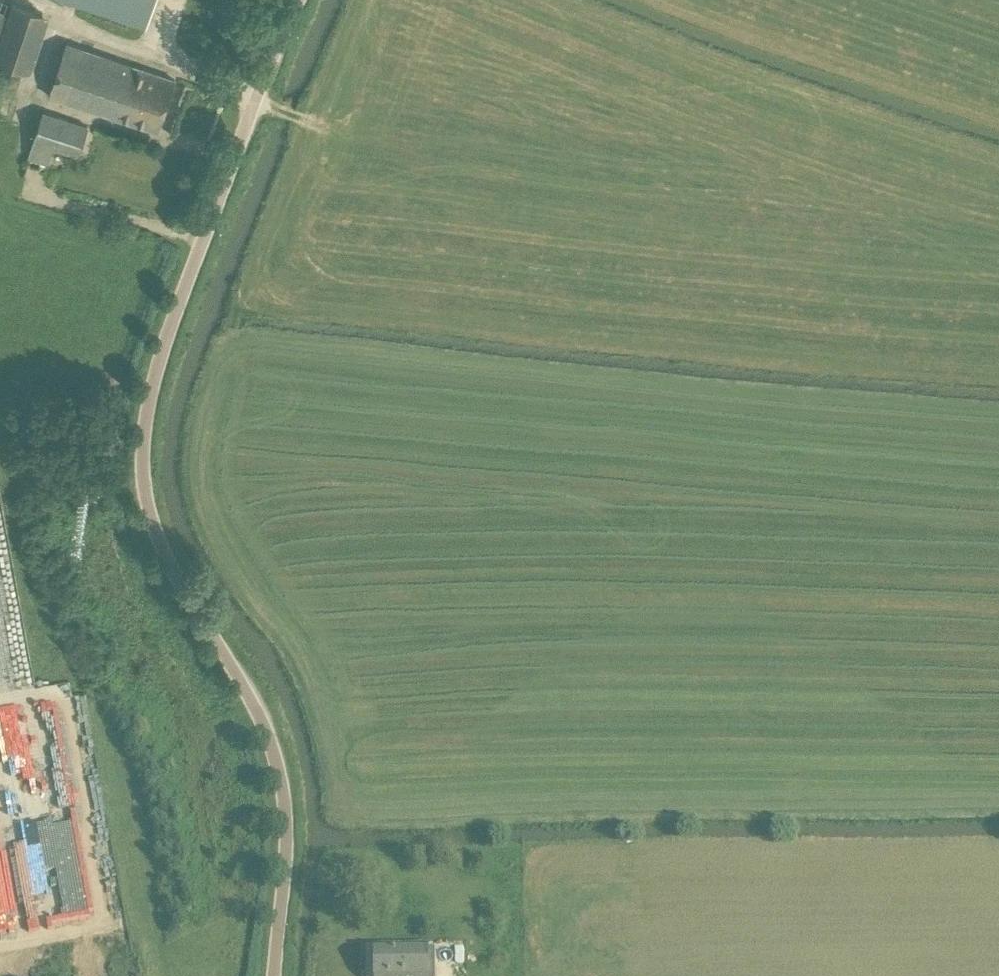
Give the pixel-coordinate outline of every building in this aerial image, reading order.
[(8,0),(0,0),(0,61),(32,72),(51,14),(8,0)] [(146,27),(156,0),(66,0),(146,27)] [(50,95),(141,125),(158,130),(175,79),(67,42),(50,95)] [(44,111),(39,125),(28,158),(47,164),(53,146),(78,155),(87,126),(44,111)] [(8,703),(9,726),(60,726),(59,702),(8,703)] [(23,774),(30,819),(56,814),(47,761),(23,766),(24,774),(23,774)] [(45,924),(91,915),(83,869),(69,872),(62,836),(24,843),(24,844),(29,843),(45,924)] [(434,948),(428,949),(428,946),(376,947),(376,975),(435,975),(434,948)]
